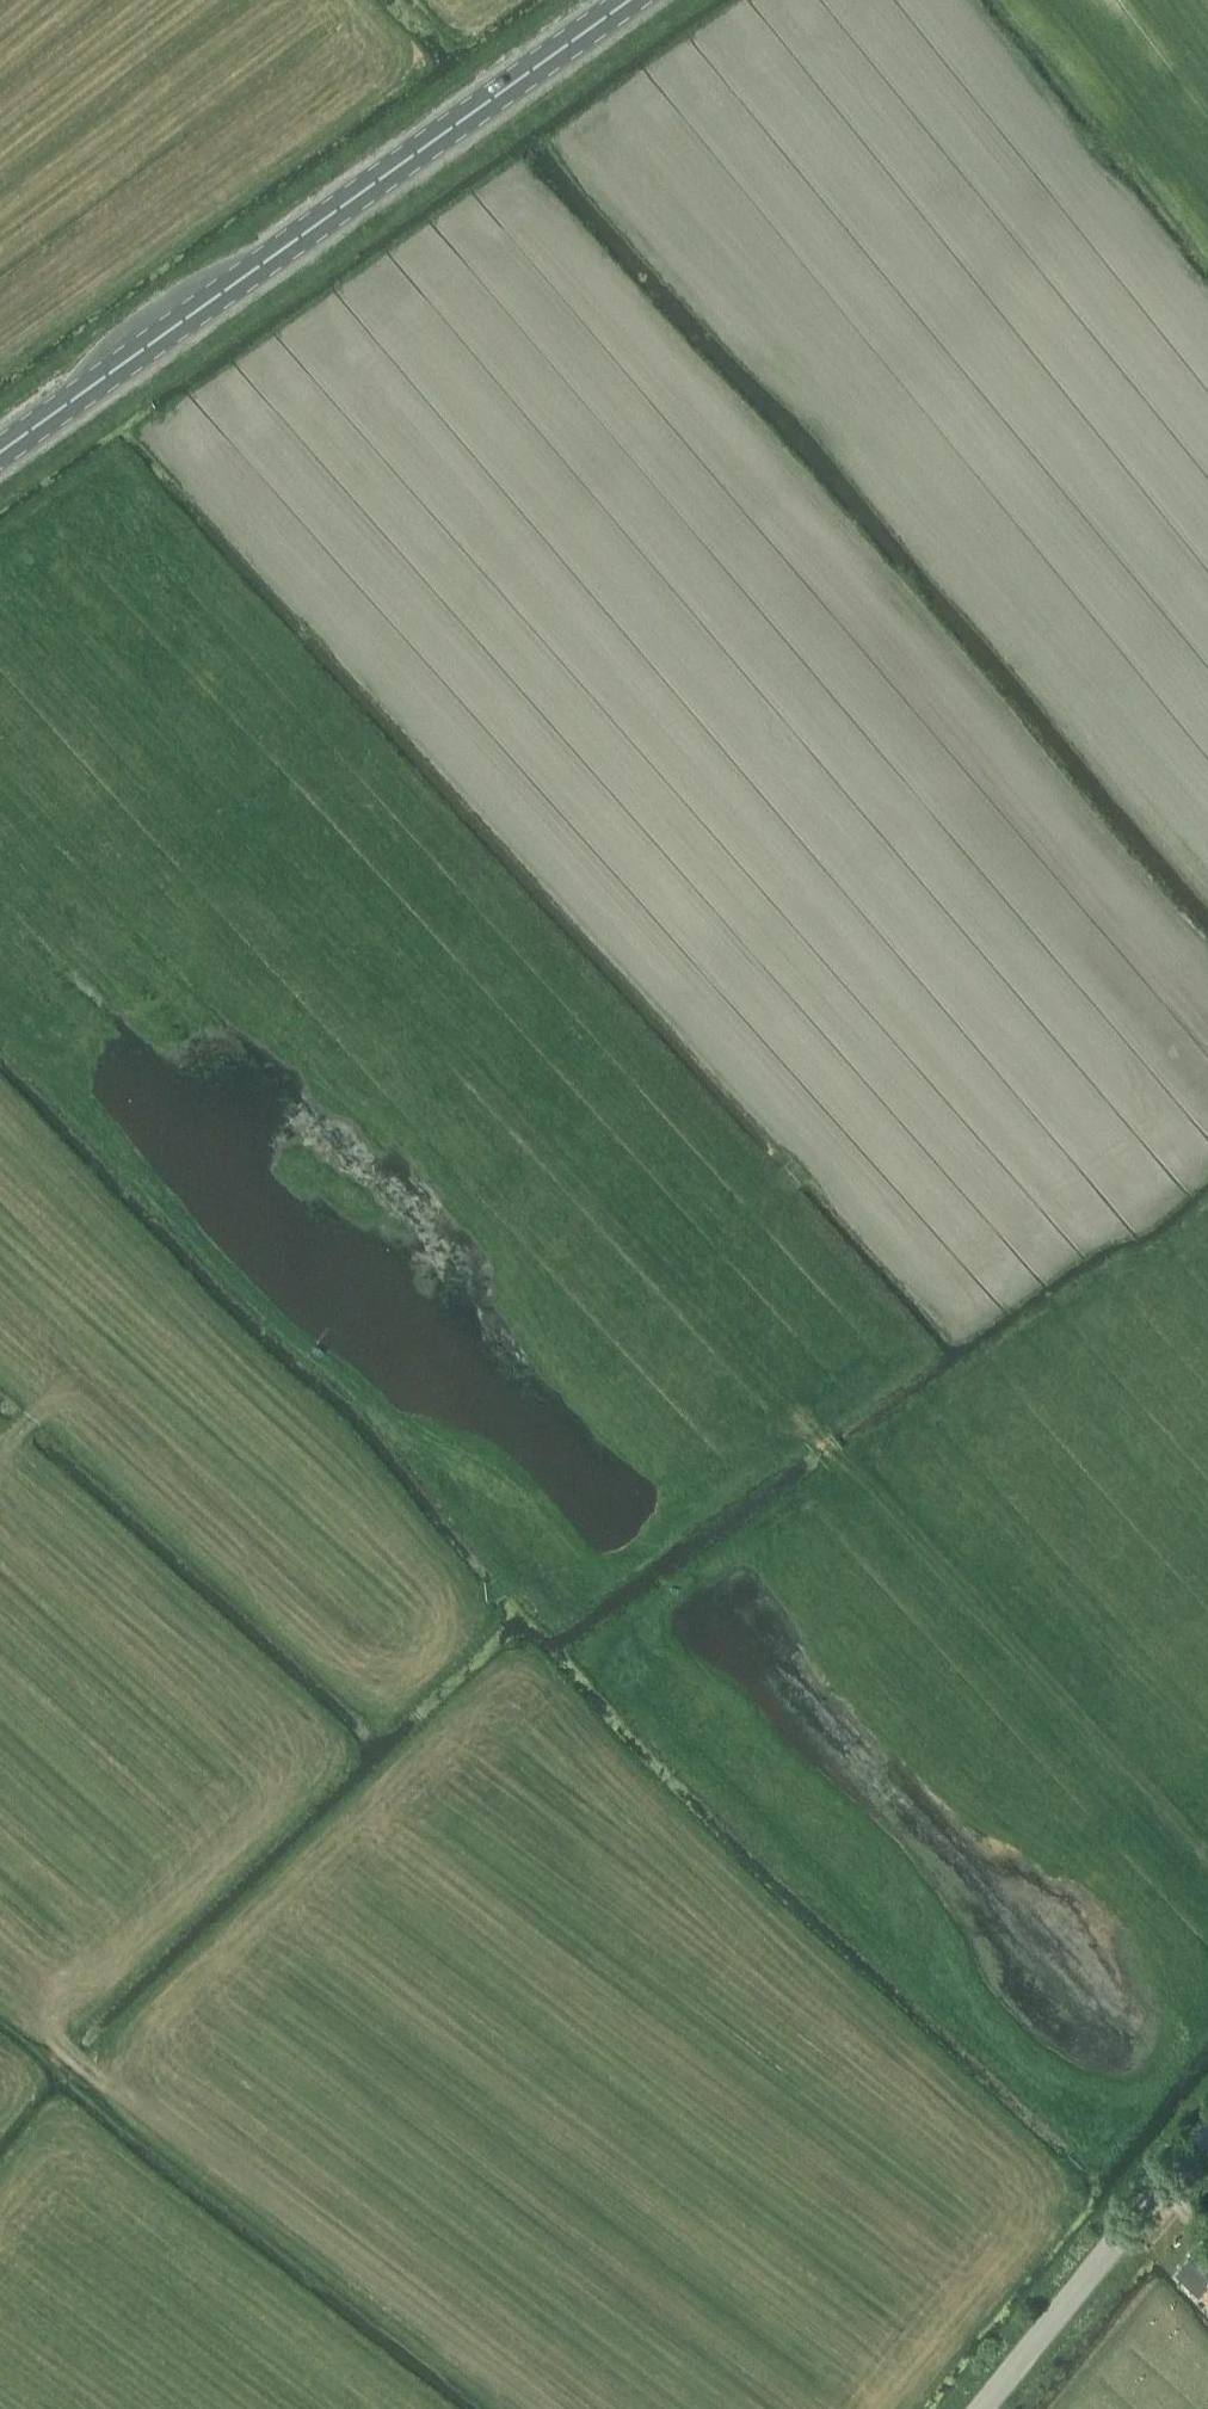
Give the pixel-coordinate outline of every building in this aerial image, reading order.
[(1207,2296),(1207,2246),(1204,2242),(1190,2257),(1203,2269),(1192,2281),(1207,2296)]
